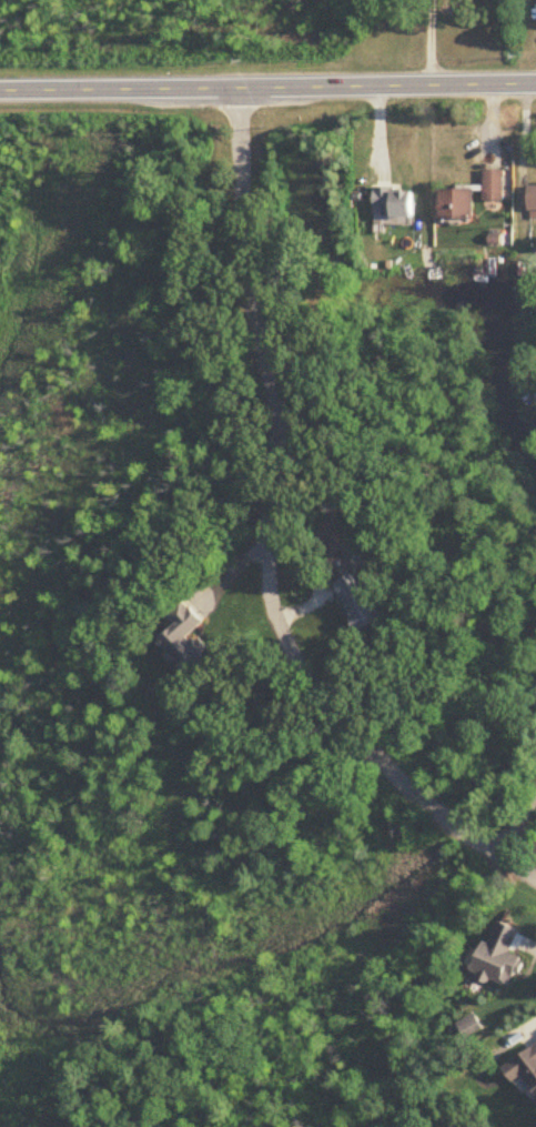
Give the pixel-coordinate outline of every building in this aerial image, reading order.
[(504,170),(485,170),(485,200),(504,200),(504,170)] [(413,189),(375,189),(375,223),(413,223),(413,189)] [(474,189),(439,189),(439,218),(474,218),(474,189)] [(337,584),(358,630),(384,619),(370,589),(364,592),(356,575),(337,584)] [(208,652),(192,634),(205,623),(183,600),(167,615),(176,625),(159,641),(187,672),(208,652)] [(483,942),(470,973),(509,989),(522,959),(508,954),(518,930),(497,922),(488,945),(483,942)] [(462,1023),(468,1036),(478,1032),(472,1019),(462,1023)] [(503,1069),(514,1084),(522,1078),(535,1097),(535,1045),(503,1069)]
